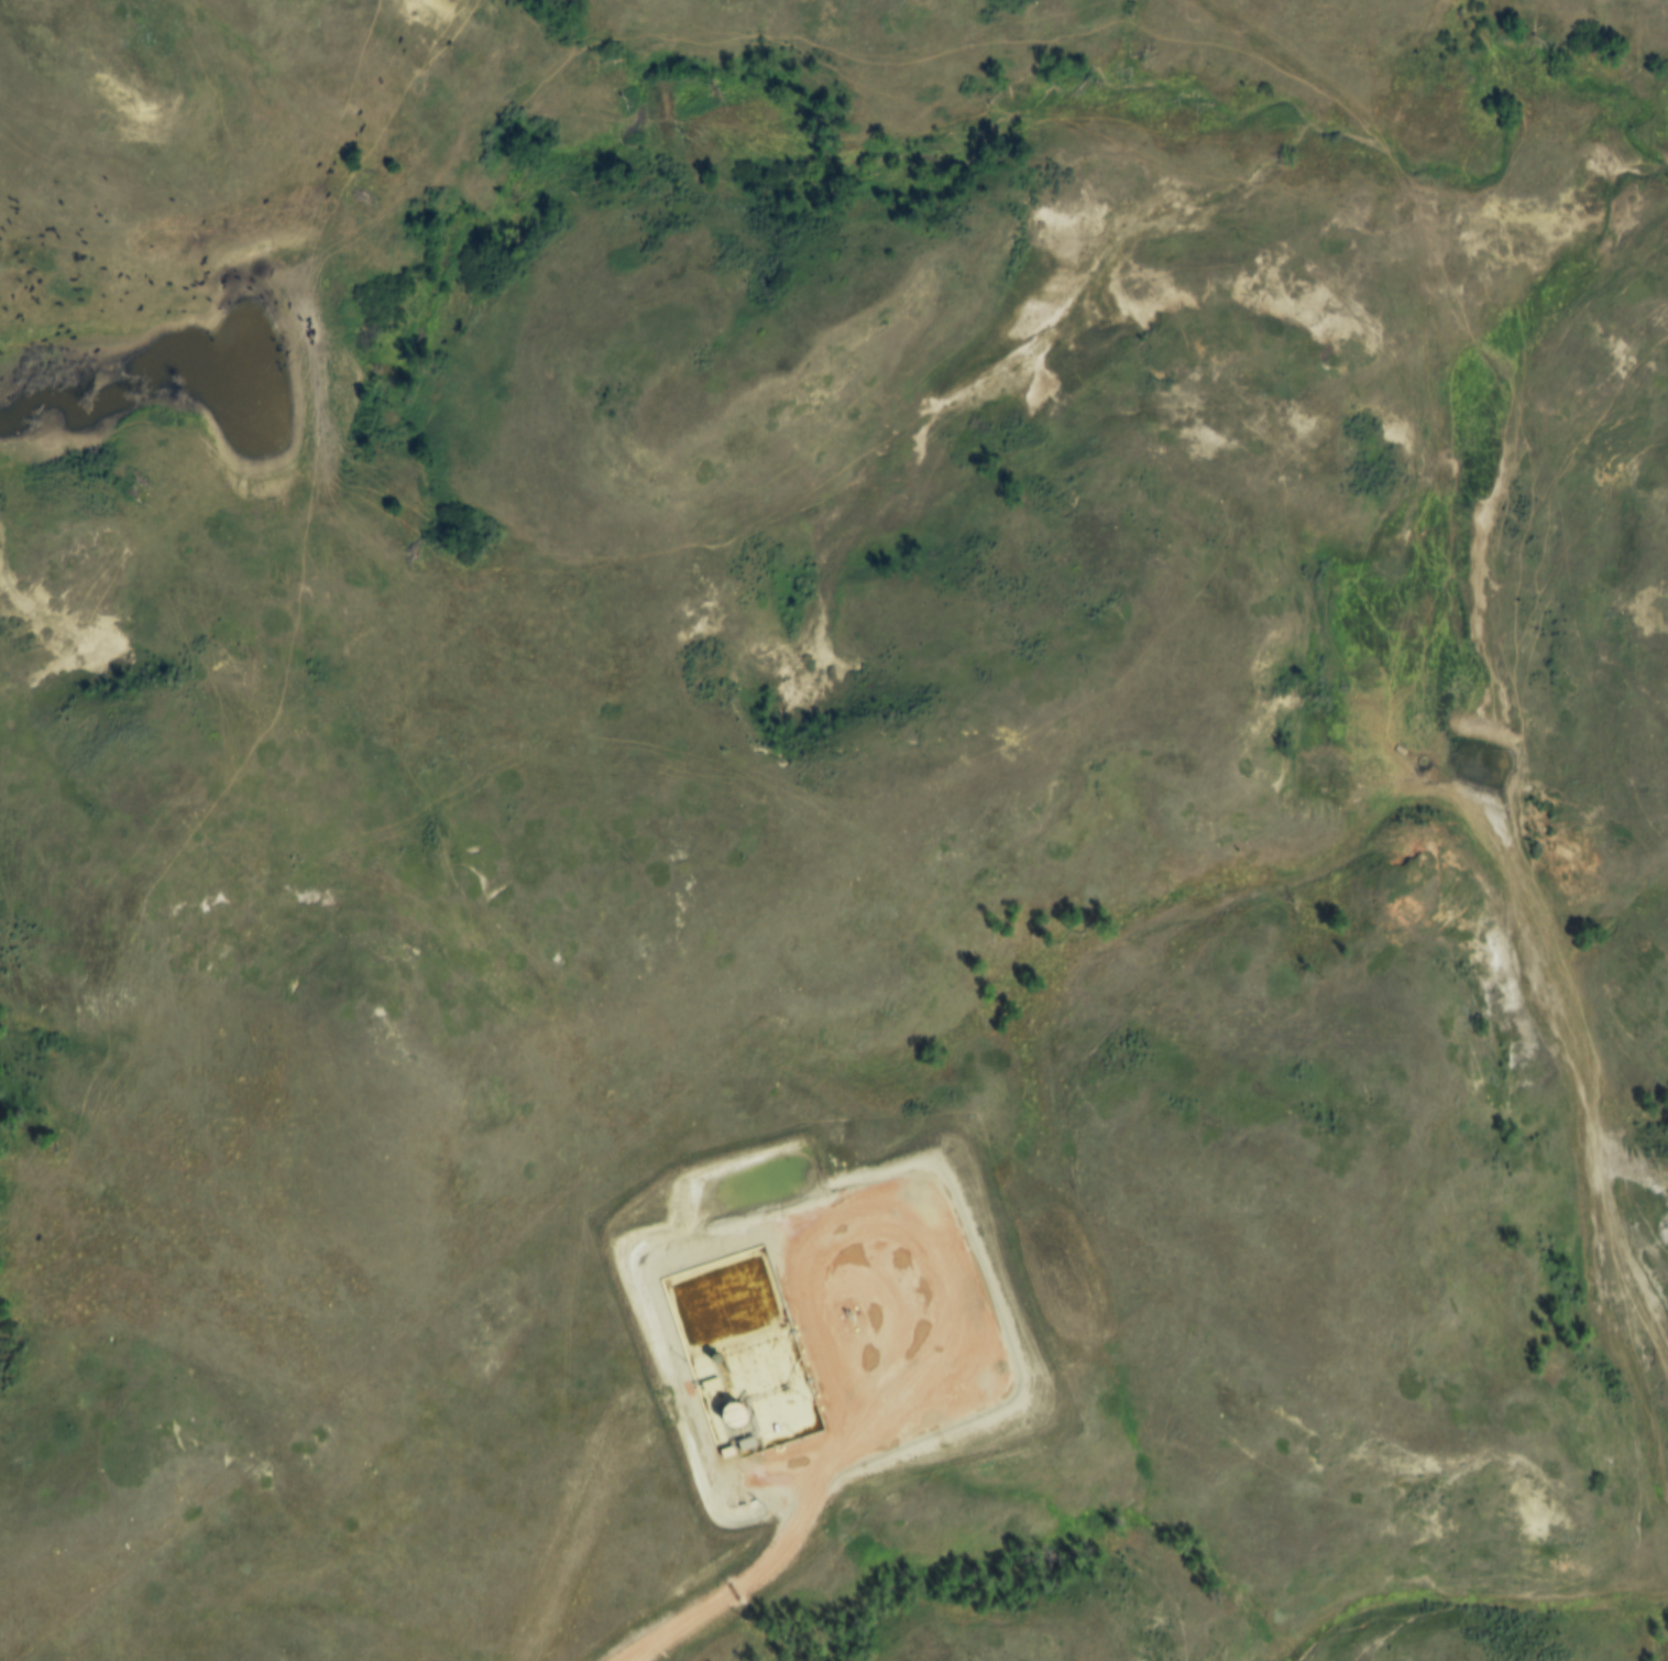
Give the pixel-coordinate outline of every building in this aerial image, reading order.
[(734,1441),(737,1450),(755,1443),(751,1434),(734,1441)] [(714,1447),(718,1460),(733,1454),(728,1443),(714,1447)]
